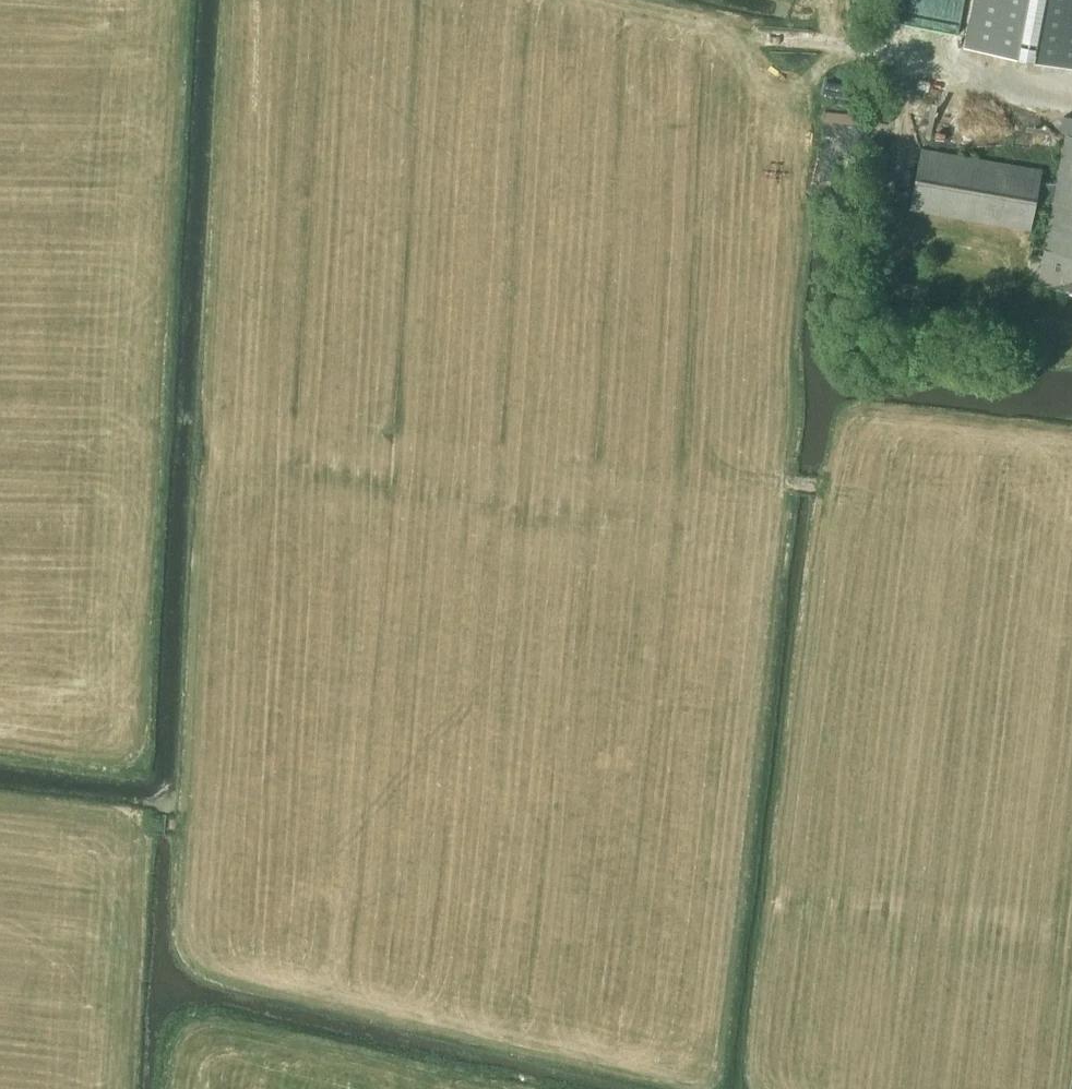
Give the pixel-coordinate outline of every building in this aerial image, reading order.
[(963,46),(1071,66),(1071,0),(972,0),(963,46)] [(1036,200),(1053,203),(1039,284),(1057,288),(1071,291),(1071,118),(1063,116),(1060,132),(1066,133),(1057,184),(1040,181),(1041,170),(921,149),(910,209),(1030,230),(1036,200)]
